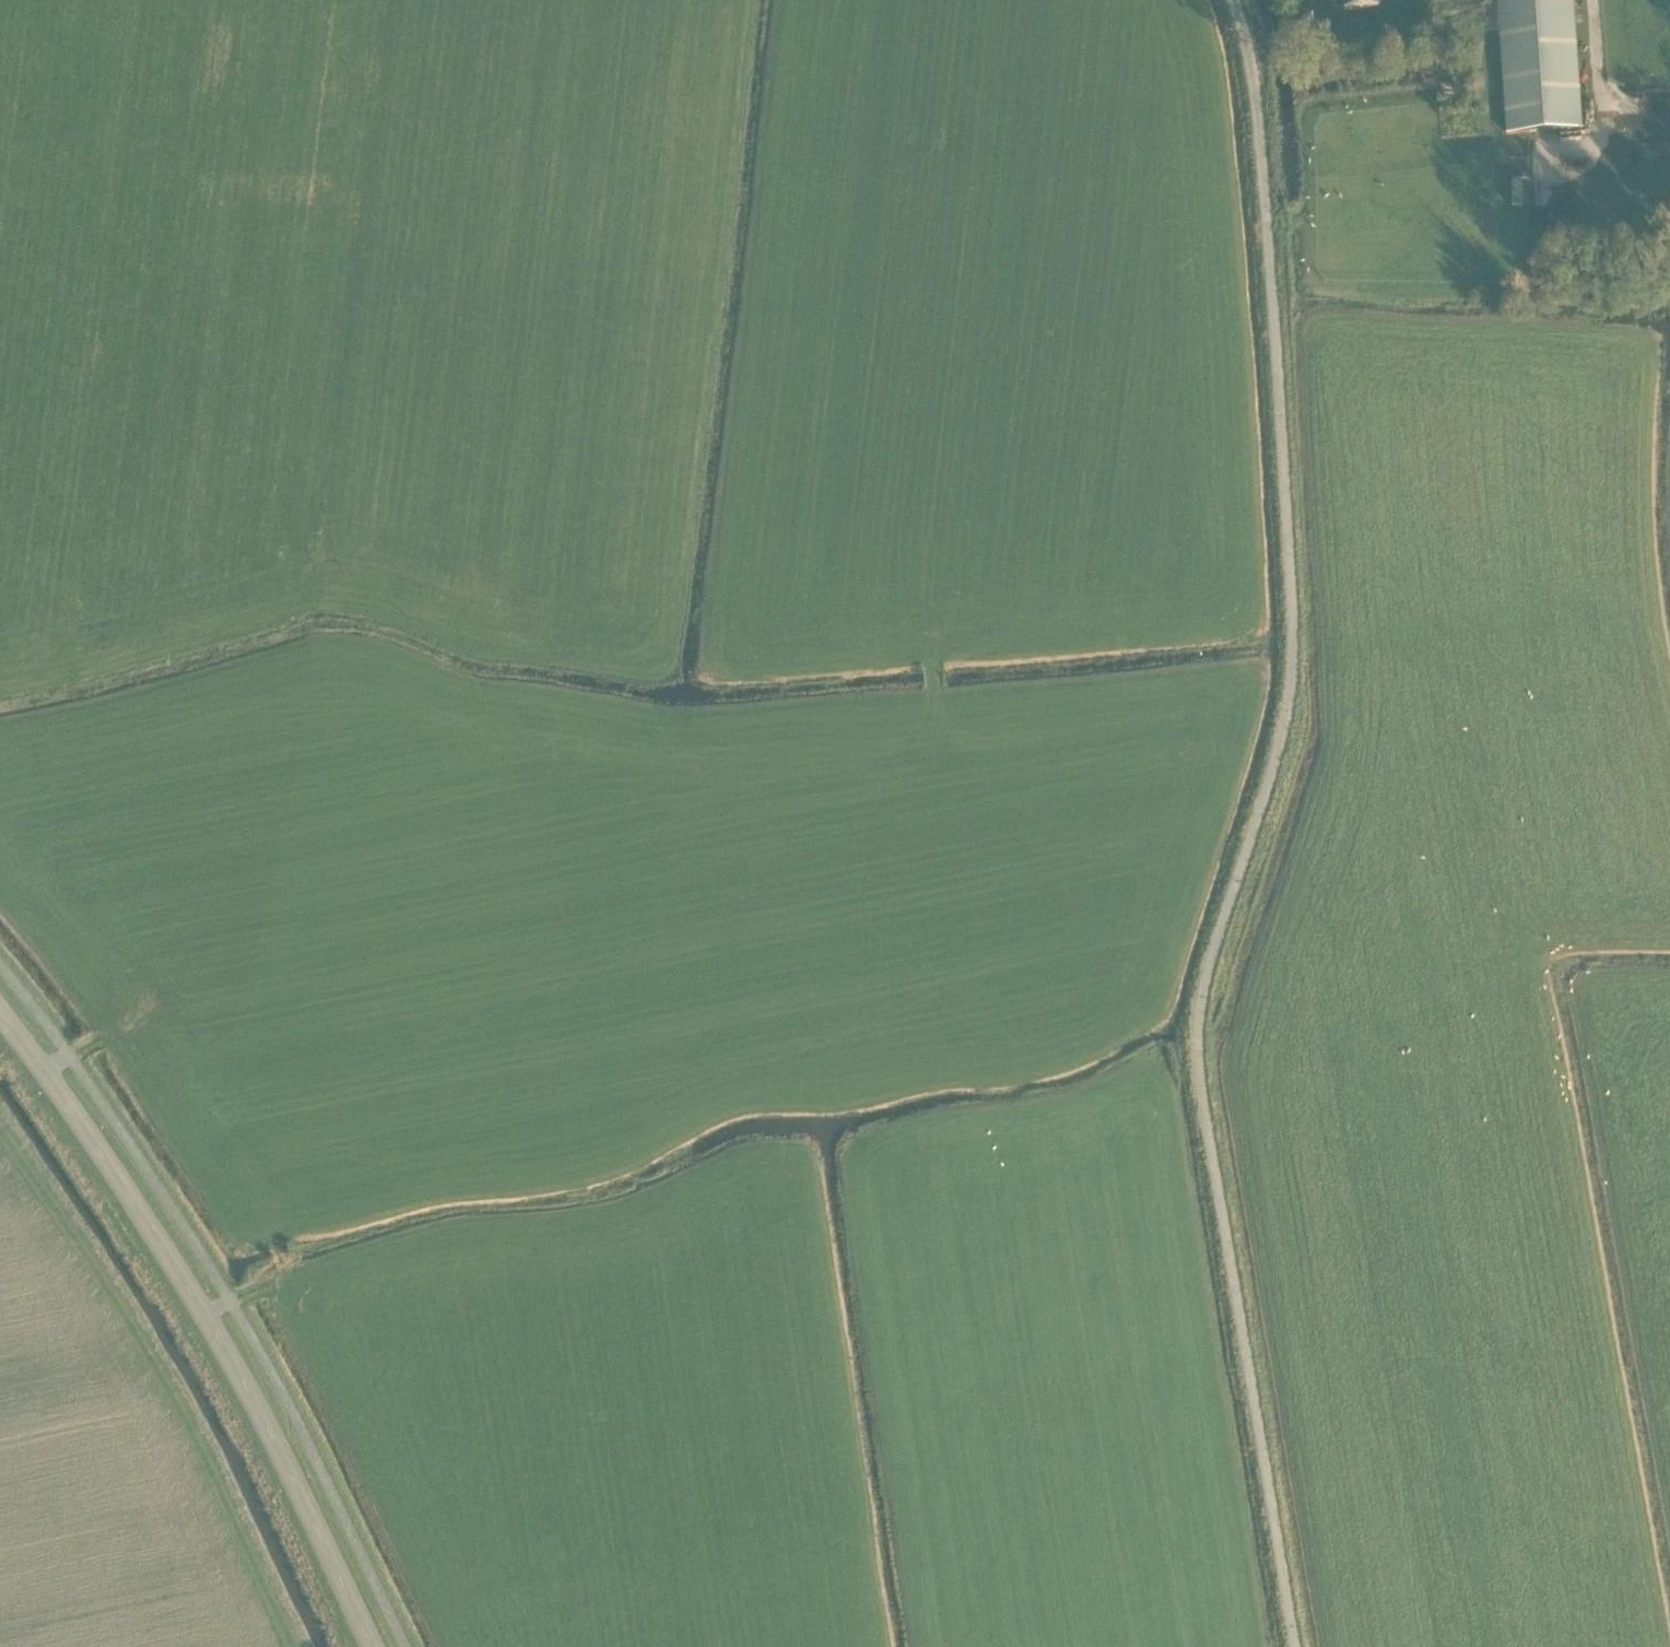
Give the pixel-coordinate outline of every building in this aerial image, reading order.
[(1345,10),(1378,8),(1378,0),(1344,0),(1345,10)] [(1506,136),(1583,131),(1574,0),(1497,0),(1506,136)]
